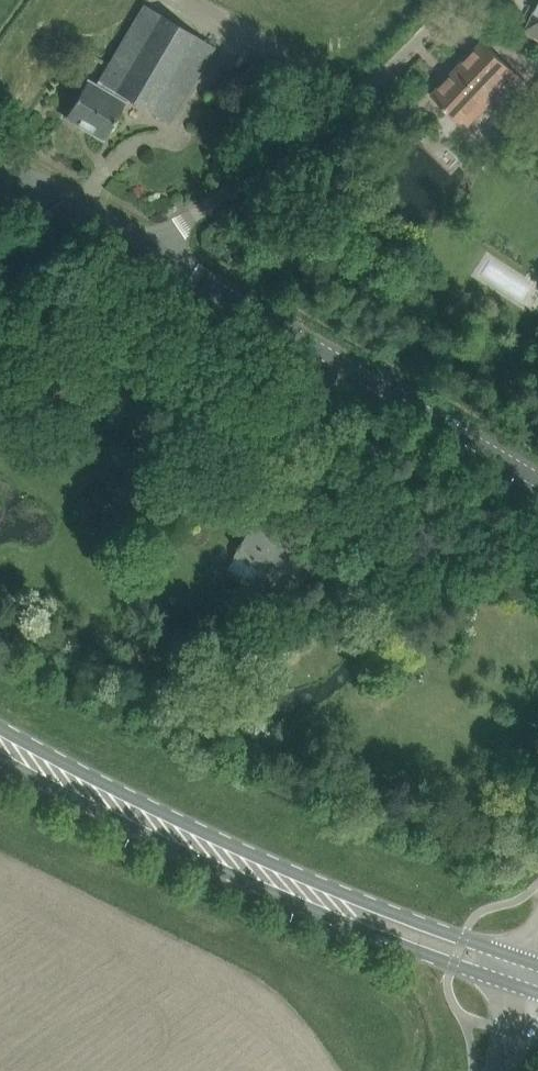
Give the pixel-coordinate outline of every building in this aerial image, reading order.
[(170,123),(216,47),(148,6),(101,86),(89,78),(66,117),(104,140),(128,98),(170,123)] [(537,37),(537,8),(526,31),(537,37)] [(460,122),(462,120),(469,126),(492,103),(500,111),(510,102),(508,101),(526,82),(483,41),(432,95),(460,122)] [(537,281),(537,270),(490,239),(475,263),(528,297),(537,281)] [(260,599),(282,612),(315,556),(280,536),(282,533),(279,532),(278,534),(275,533),(281,521),(261,510),(241,544),(239,543),(236,548),(239,549),(229,566),(230,570),(250,581),(254,580),(260,569),(273,577),(260,599)]
